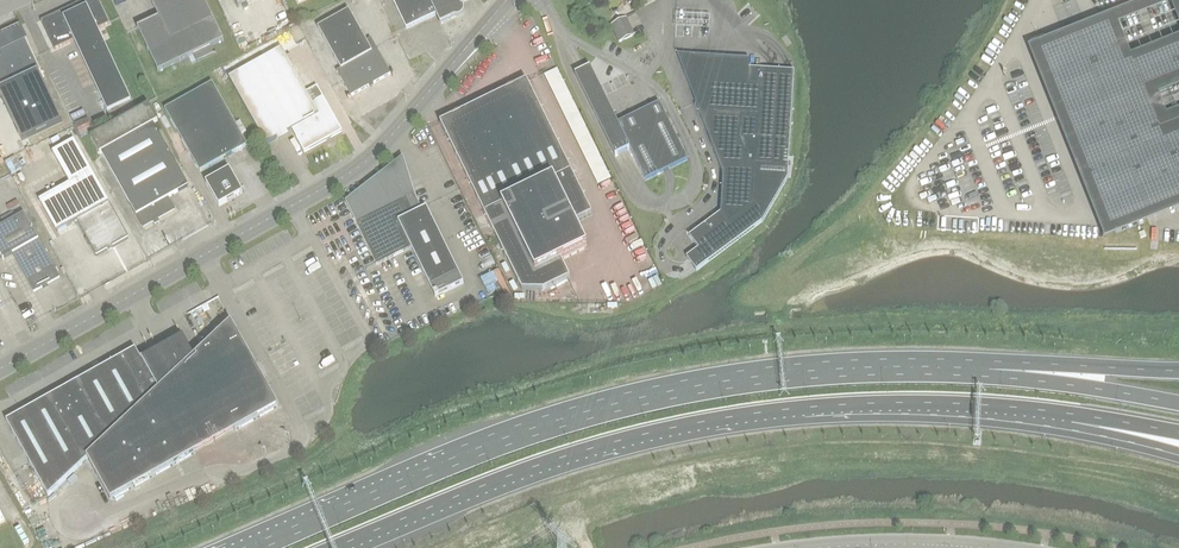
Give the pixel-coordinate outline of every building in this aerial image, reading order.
[(98,0),(86,0),(41,22),(54,50),(73,41),(106,110),(130,99),(97,30),(109,24),(98,0)] [(193,56),(196,62),(213,54),(210,48),(223,41),(203,0),(150,0),(158,18),(137,28),(158,72),(193,56)] [(468,0),(392,0),(406,29),(435,15),(440,26),(454,19),(456,19),(458,19),(460,19),(461,18),(462,16),(463,15),(464,13),(464,11),(464,10),(463,9),(462,8),(460,8),(459,4),(468,0)] [(350,97),(382,79),(390,74),(370,39),(366,41),(348,11),(317,28),(340,69),(336,71),(350,97)] [(619,43),(635,35),(626,18),(610,25),(610,24),(604,26),(608,34),(613,31),(619,43)] [(282,30),(279,24),(266,30),(269,36),(282,30)] [(22,142),(62,122),(38,72),(40,71),(19,27),(19,28),(0,37),(0,96),(22,142)] [(1124,72),(1112,40),(1057,61),(1092,148),(1102,143),(1110,163),(1091,171),(1104,204),(1178,174),(1178,50),(1124,72)] [(304,152),(341,131),(322,98),(312,103),(281,48),(228,78),(266,145),(292,130),(304,152)] [(721,202),(720,213),(689,237),(698,249),(686,258),(696,271),(740,239),(762,222),(787,179),(794,72),(749,69),(749,60),(677,55),(722,174),(721,202)] [(550,72),(595,185),(609,179),(564,66),(550,72)] [(629,149),(645,181),(687,161),(659,104),(660,106),(619,126),(590,68),(575,75),(615,156),(629,149)] [(484,214),(521,290),(543,291),(545,290),(569,278),(561,261),(586,248),(574,223),(591,214),(526,81),(440,123),(484,214)] [(212,83),(164,110),(200,173),(247,146),(212,83)] [(99,155),(101,154),(143,228),(174,211),(168,198),(188,187),(153,125),(158,122),(148,106),(90,138),(99,155)] [(52,153),(70,184),(39,201),(57,232),(77,221),(96,254),(127,237),(91,172),(73,141),(52,153)] [(393,171),(391,170),(380,186),(346,203),(377,265),(411,248),(435,297),(463,283),(426,208),(422,210),(404,174),(400,176),(398,174),(399,171),(395,168),(393,171)] [(219,207),(242,193),(229,170),(205,183),(219,207)] [(59,277),(24,214),(0,227),(0,255),(3,260),(12,255),(33,292),(42,287),(43,289),(47,287),(46,285),(59,277)] [(110,501),(278,407),(231,323),(194,357),(182,337),(141,360),(135,350),(6,422),(47,495),(87,459),(110,501)]
